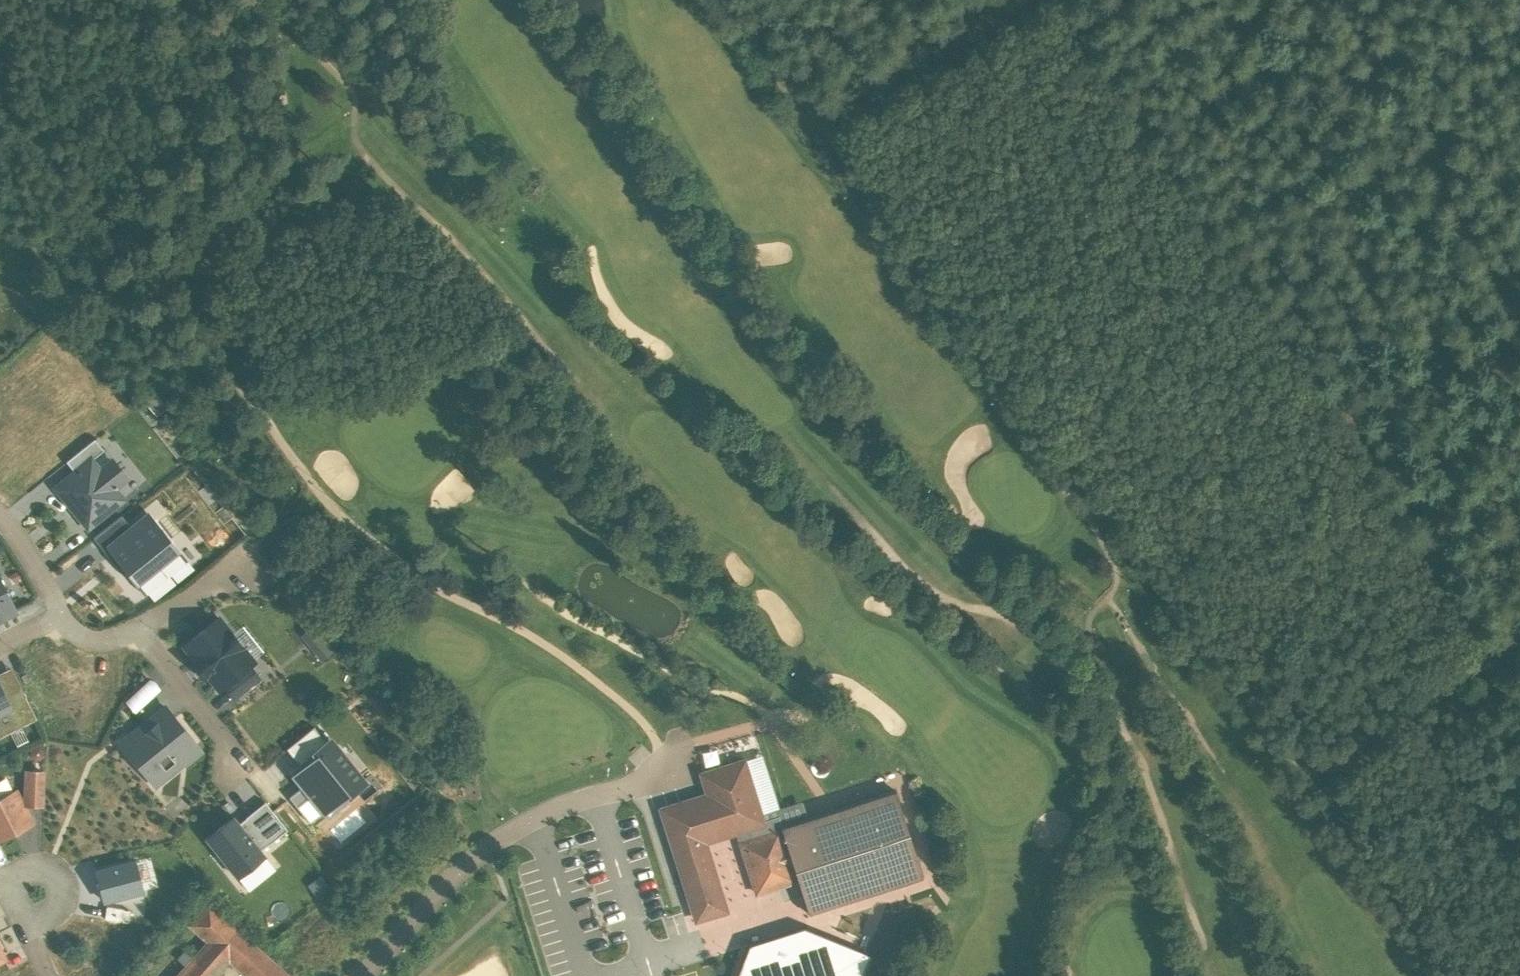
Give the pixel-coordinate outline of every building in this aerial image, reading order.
[(67,460),(75,470),(91,458),(103,448),(95,438),(67,460)] [(75,470),(56,485),(87,524),(121,497),(114,487),(126,478),(112,459),(99,469),(91,458),(75,470)] [(129,524),(105,543),(144,592),(188,557),(149,508),(129,524)] [(105,543),(129,524),(121,513),(97,533),(105,543)] [(16,609),(0,579),(0,617),(16,609)] [(253,660),(217,614),(186,640),(197,653),(192,657),(201,668),(204,665),(220,686),(225,682),(251,662),(253,660)] [(251,662),(225,682),(234,693),(260,674),(251,662)] [(21,721),(34,714),(10,666),(0,671),(0,687),(10,706),(0,711),(0,731),(21,721)] [(149,673),(125,697),(135,707),(159,683),(149,673)] [(10,706),(0,687),(0,711),(10,706)] [(174,715),(158,727),(129,750),(154,782),(198,747),(174,715)] [(121,740),(129,750),(158,727),(150,717),(121,740)] [(300,760),(303,764),(315,754),(312,750),(325,739),(312,724),(286,745),(299,761),(300,760)] [(323,809),(345,791),(347,793),(365,778),(330,735),(325,739),(312,750),(315,754),(303,764),(293,772),(302,782),(310,792),(323,809)] [(776,811),(760,816),(741,755),(700,768),(706,789),(659,803),(692,906),(695,913),(722,904),(720,896),(721,896),(702,836),(736,825),(739,836),(738,837),(754,884),(791,872),(786,856),(789,854),(779,821),(780,821),(776,811)] [(43,769),(26,769),(25,800),(26,801),(42,802),(43,769)] [(296,803),(310,792),(302,782),(288,794),(296,803)] [(780,821),(779,821),(789,854),(806,908),(920,872),(893,785),(780,821)] [(0,797),(0,834),(30,819),(15,789),(0,797)] [(265,799),(246,814),(268,841),(287,826),(265,799)] [(238,820),(234,814),(206,836),(237,874),(265,852),(261,847),(268,841),(246,814),(238,820)] [(134,858),(94,868),(102,897),(142,887),(134,858)] [(175,975),(207,975),(225,956),(247,975),(291,975),(209,901),(189,923),(203,935),(208,940),(175,975)] [(106,904),(104,916),(128,919),(130,907),(106,904)] [(867,949),(802,921),(745,939),(731,975),(857,975),(867,949)]
